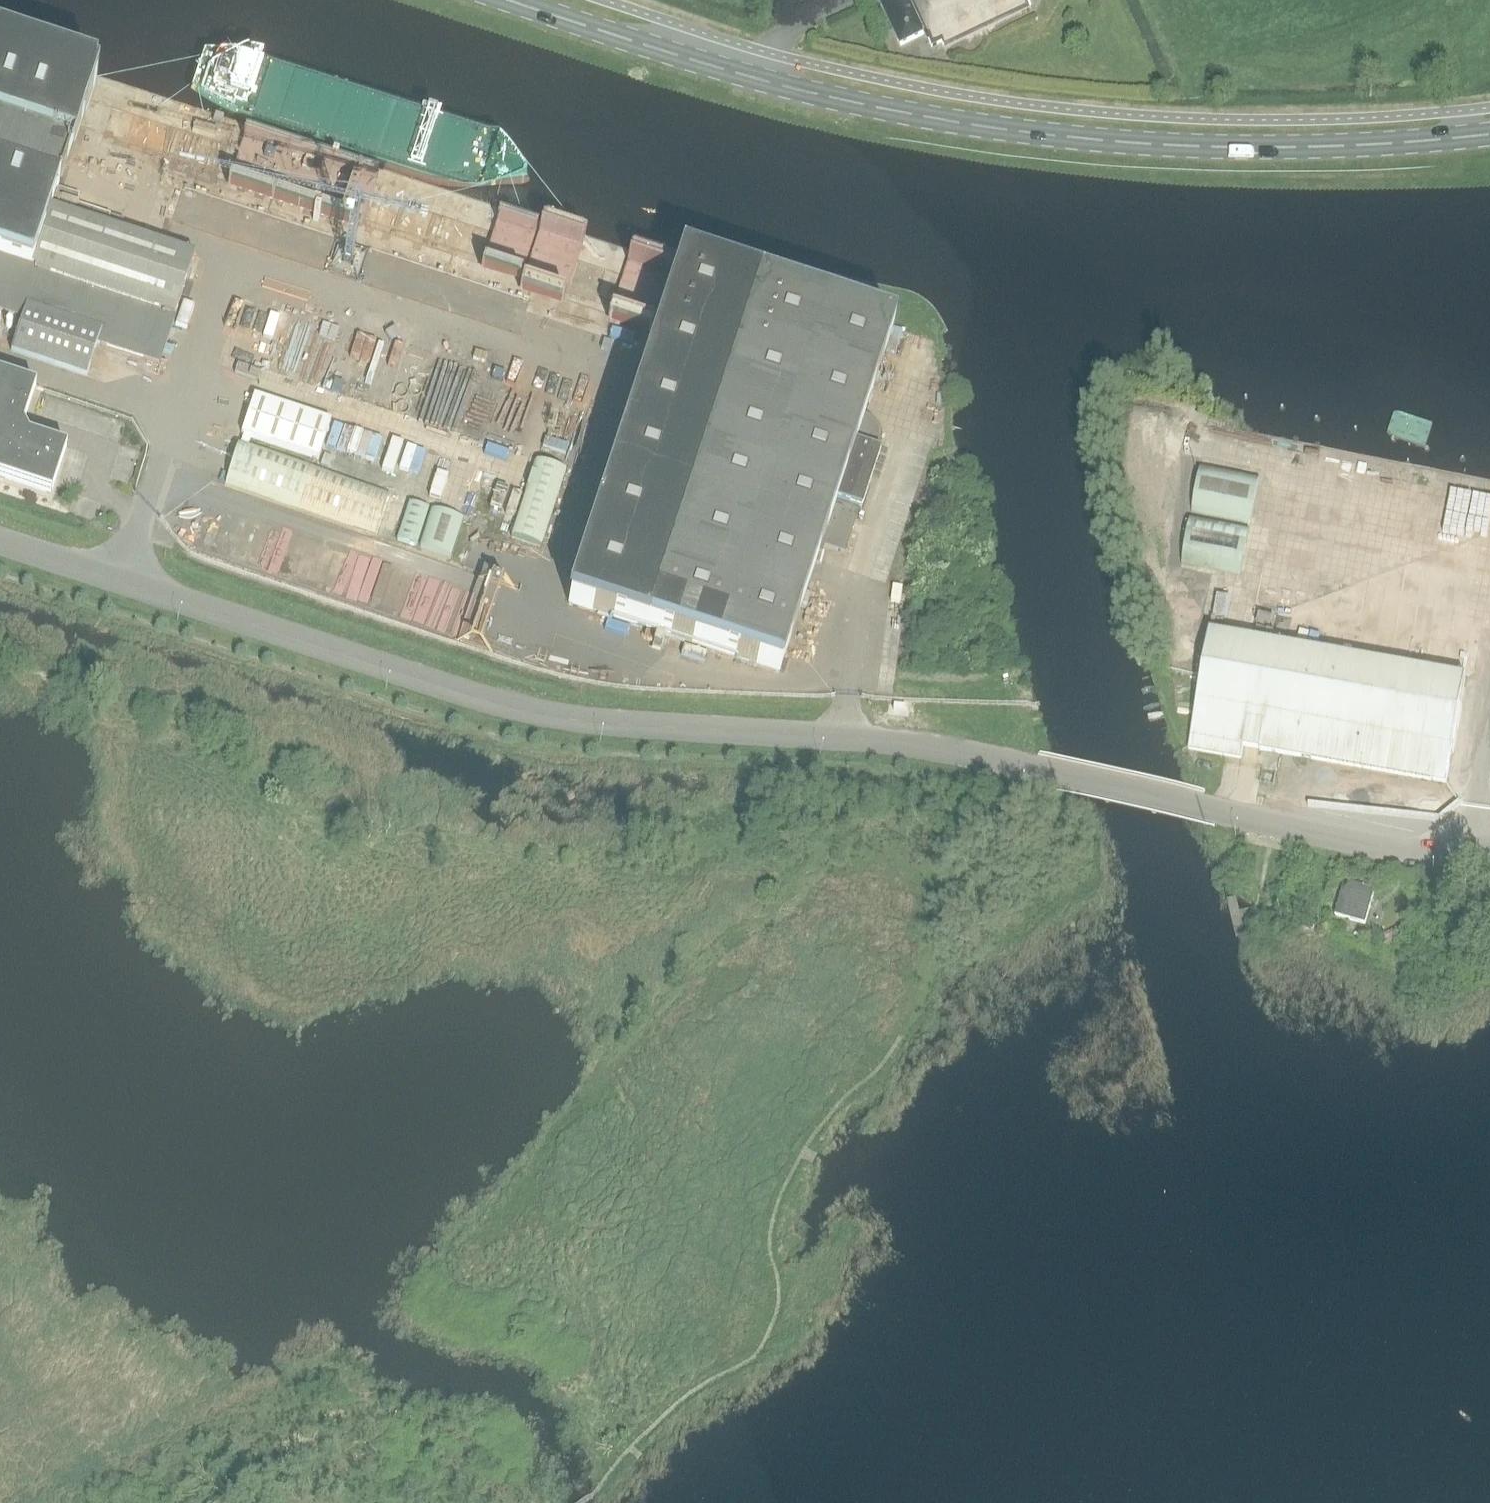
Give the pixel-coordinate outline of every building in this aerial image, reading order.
[(1027,0),(889,0),(880,4),(900,46),(925,34),(931,48),(941,43),(944,48),(1031,7),(1027,0)] [(173,324),(184,328),(192,303),(181,299),(195,255),(105,227),(109,215),(76,204),(79,195),(57,188),(69,152),(71,152),(96,76),(0,44),(0,313),(21,320),(10,353),(86,378),(97,345),(159,365),(173,324)] [(215,177),(266,190),(276,151),(249,144),(253,130),(228,124),(215,177)] [(122,229),(124,220),(111,216),(108,224),(122,229)] [(893,331),(761,287),(678,259),(565,603),(646,629),(779,672),(818,552),(821,553),(823,546),(844,553),(879,446),(881,442),(881,437),(880,433),(879,429),(877,425),(874,421),(871,418),(868,416),(864,415),(893,331)] [(29,439),(21,424),(33,389),(0,378),(0,477),(49,494),(64,450),(29,439)] [(255,393),(240,439),(239,441),(225,481),(376,534),(390,493),(249,444),(251,437),(319,459),(332,419),(255,393)] [(429,472),(435,445),(400,437),(394,464),(429,472)] [(541,546),(566,469),(536,460),(512,536),(541,546)] [(1191,512),(1250,523),(1259,476),(1200,465),(1191,512)] [(453,500),(461,474),(448,470),(440,495),(453,500)] [(429,508),(410,501),(398,540),(417,546),(429,508)] [(451,557),(463,518),(432,508),(419,547),(451,557)] [(1248,528),(1190,517),(1180,564),(1239,576),(1248,528)] [(1258,636),(1257,640),(1269,642),(1272,634),(1265,632),(1265,633),(1256,629),(1254,634),(1258,636)] [(1269,642),(1257,640),(1209,631),(1187,748),(1243,758),(1245,746),(1447,783),(1466,678),(1269,642)] [(1344,883),(1334,915),(1365,924),(1375,892),(1344,883)]
